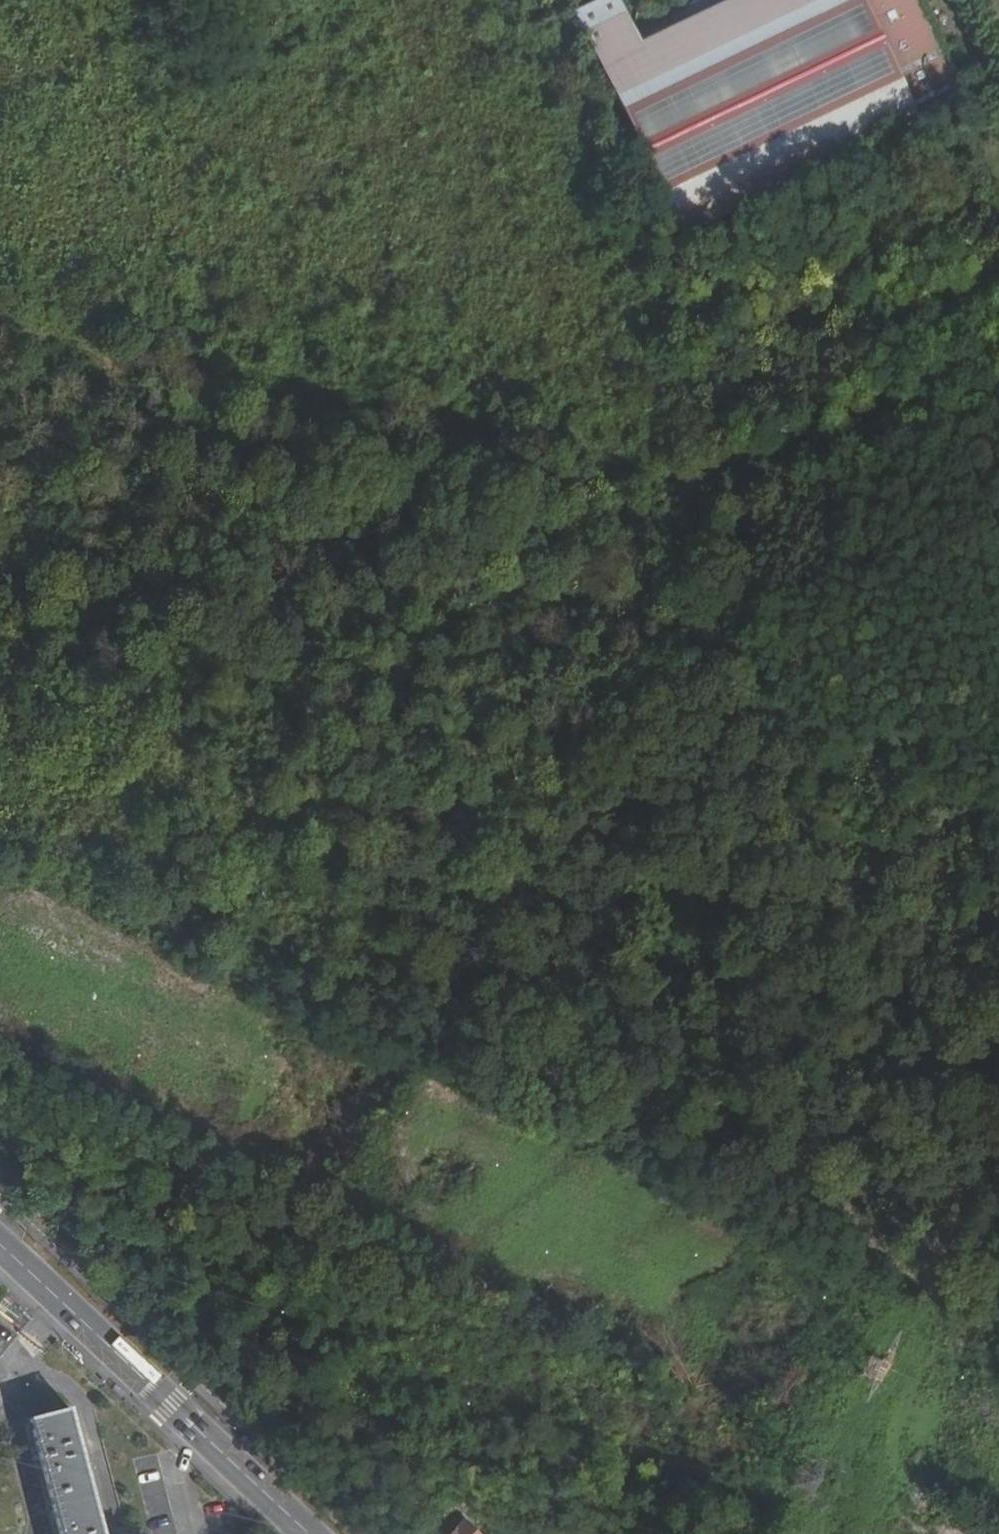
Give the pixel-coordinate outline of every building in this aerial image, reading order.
[(640,46),(619,0),(600,0),(578,10),(678,229),(901,129),(963,100),(918,0),(743,0),(640,46)] [(70,1409),(29,1418),(60,1533),(103,1533),(70,1409)] [(482,1532),(469,1520),(455,1533),(480,1533),(482,1532)]
